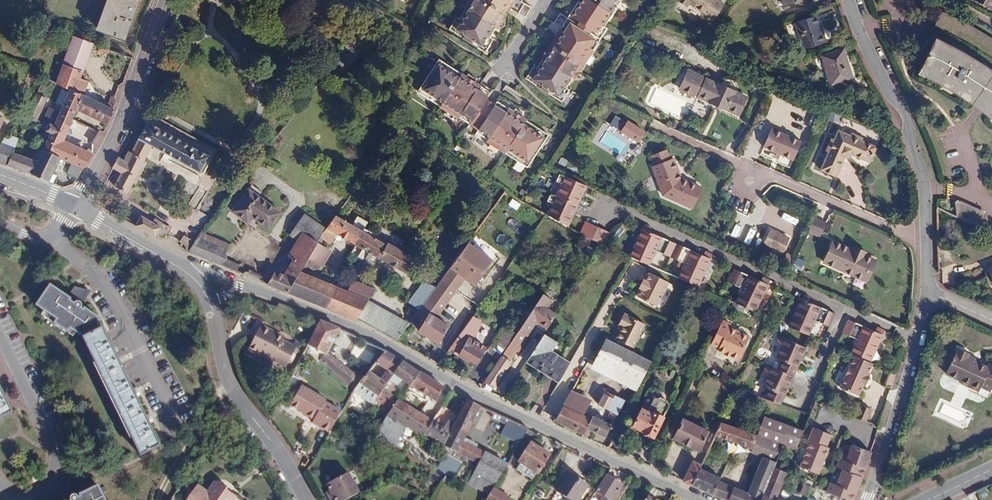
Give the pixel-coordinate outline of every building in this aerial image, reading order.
[(99,31),(110,0),(106,0),(95,30),(99,31)] [(99,31),(125,41),(140,0),(110,0),(99,31)] [(464,8),(465,9),(452,31),(483,50),(496,28),(497,29),(509,8),(525,18),(531,8),(521,2),(523,0),(469,0),(464,8)] [(542,55),(543,56),(530,78),(561,96),(574,74),(575,75),(602,35),(599,33),(619,0),(577,0),(542,55)] [(724,4),(717,0),(678,0),(677,0),(687,7),(689,4),(713,20),(724,4)] [(991,10),(991,8),(991,0),(973,0),(991,10)] [(825,41),(817,18),(796,25),(803,48),(825,41)] [(83,73),(93,44),(74,37),(63,65),(82,72),(83,73)] [(935,38),(918,73),(929,79),(941,85),(949,90),(962,98),(972,105),(984,113),(991,120),(991,70),(986,66),(973,58),(968,55),(950,45),(935,38)] [(852,78),(843,50),(822,56),(831,85),(852,78)] [(439,59),(417,92),(458,118),(459,117),(470,124),(478,130),(477,133),(488,140),(487,141),(527,168),(548,135),(497,101),(495,105),(486,99),(490,93),(439,59)] [(83,95),(84,96),(89,83),(80,79),(82,72),(63,65),(56,84),(69,90),(83,95)] [(691,97),(699,80),(685,73),(676,91),(691,98),(691,97)] [(695,99),(703,81),(699,80),(691,97),(695,99)] [(695,99),(710,106),(719,110),(735,117),(743,99),(703,81),(695,99)] [(109,104),(117,107),(126,85),(118,82),(109,104)] [(72,119),(76,110),(83,95),(69,90),(61,109),(60,112),(53,109),(49,108),(43,121),(48,124),(45,131),(51,134),(44,151),(60,158),(72,164),(84,169),(93,154),(63,139),(72,119)] [(47,100),(36,95),(25,117),(36,122),(47,100)] [(108,124),(113,109),(85,96),(84,96),(83,95),(76,110),(108,124)] [(814,110),(797,103),(792,114),(809,121),(814,110)] [(719,110),(710,106),(708,110),(717,114),(719,110)] [(824,112),(816,110),(810,124),(817,127),(824,112)] [(842,114),(832,111),(831,119),(842,122),(842,114)] [(123,160),(118,157),(112,168),(113,169),(121,173),(114,186),(127,194),(153,146),(200,172),(208,156),(148,123),(131,153),(126,162),(123,160)] [(798,126),(797,132),(807,135),(809,129),(798,126)] [(806,142),(774,128),(766,146),(778,151),(775,157),(780,160),(782,154),(798,161),(806,142)] [(825,150),(817,168),(833,174),(842,154),(843,150),(847,152),(866,160),(873,145),(859,138),(860,136),(848,131),(847,133),(835,128),(831,137),(828,136),(823,149),(825,150)] [(98,151),(106,132),(99,129),(91,148),(98,151)] [(0,145),(0,163),(8,166),(13,153),(18,140),(19,138),(5,134),(0,145)] [(643,144),(647,137),(641,134),(638,141),(643,144)] [(656,167),(673,160),(668,149),(651,157),(656,167)] [(13,153),(8,166),(31,174),(49,182),(52,175),(60,158),(44,151),(42,150),(37,160),(13,153)] [(675,159),(673,160),(656,167),(653,168),(657,178),(655,179),(660,189),(662,188),(665,195),(694,209),(704,187),(684,178),(675,159)] [(77,179),(84,169),(72,164),(67,174),(77,179)] [(577,205),(587,184),(561,173),(557,180),(563,183),(557,196),(551,193),(548,201),(554,203),(548,216),(566,227),(574,210),(577,205)] [(52,175),(49,182),(54,184),(57,178),(52,175)] [(249,190),(258,196),(261,192),(252,186),(249,190)] [(280,213),(258,196),(249,190),(235,208),(244,214),(241,218),(249,223),(253,217),(268,229),(280,213)] [(985,213),(961,202),(956,203),(957,217),(979,227),(985,213)] [(233,212),(241,218),(244,214),(235,208),(233,212)] [(771,208),(768,214),(802,227),(804,220),(771,208)] [(321,238),(327,228),(305,213),(290,235),(300,242),(305,234),(318,242),(321,238)] [(363,231),(335,215),(327,228),(321,238),(331,244),(338,234),(356,244),(363,231)] [(822,237),(829,223),(815,216),(808,230),(822,237)] [(141,217),(135,226),(155,237),(157,238),(158,237),(159,236),(160,236),(161,235),(162,235),(164,235),(165,235),(166,236),(168,236),(172,229),(162,224),(160,227),(152,223),(141,217)] [(591,240),(604,245),(609,233),(597,228),(584,222),(579,234),(581,235),(591,240)] [(653,226),(646,223),(631,257),(639,261),(649,266),(657,249),(671,256),(677,243),(651,231),(653,226)] [(364,228),(363,231),(356,244),(363,248),(370,252),(407,274),(416,259),(405,253),(388,243),(388,242),(364,228)] [(231,244),(204,230),(194,242),(189,251),(221,264),(224,257),(231,244)] [(785,252),(791,239),(773,230),(766,244),(785,252)] [(305,234),(300,242),(291,257),(294,259),(284,277),(275,271),(267,283),(287,291),(300,271),(309,257),(317,244),(318,242),(305,234)] [(189,251),(194,242),(186,237),(182,242),(183,243),(184,244),(185,245),(186,246),(186,247),(186,248),(186,249),(186,250),(189,251)] [(388,243),(405,253),(408,250),(390,239),(388,242),(388,243)] [(880,260),(861,251),(863,248),(849,241),(848,245),(839,241),(829,262),(871,281),(880,260)] [(492,260),(468,243),(450,268),(464,278),(474,285),(492,260)] [(698,287),(713,253),(706,250),(704,255),(677,243),(671,256),(686,263),(679,279),(690,283),(698,287)] [(330,251),(317,244),(309,257),(322,265),(330,251)] [(370,252),(363,248),(357,259),(364,263),(370,252)] [(786,253),(783,262),(791,264),(793,255),(786,253)] [(240,264),(224,257),(221,264),(237,271),(240,264)] [(450,268),(444,276),(441,280),(456,291),(464,278),(450,268)] [(756,312),(771,279),(764,276),(762,280),(735,268),(733,272),(729,281),(744,288),(737,304),(756,312)] [(300,271),(287,291),(327,308),(337,287),(300,271)] [(646,279),(642,287),(638,295),(656,305),(669,282),(650,272),(646,279)] [(348,291),(338,286),(337,287),(327,308),(356,320),(358,318),(368,301),(375,290),(354,280),(348,291)] [(441,312),(456,291),(441,280),(435,288),(426,301),(441,312)] [(426,301),(435,288),(424,281),(409,303),(419,310),(426,301)] [(68,300),(65,299),(46,287),(33,309),(55,322),(53,326),(67,335),(70,331),(83,338),(140,456),(159,446),(148,423),(144,414),(134,395),(130,386),(118,361),(114,353),(102,329),(101,329),(97,322),(99,319),(82,309),(81,311),(78,309),(78,306),(85,295),(82,289),(70,289),(68,292),(70,296),(68,300)] [(483,302),(489,293),(482,288),(476,296),(483,302)] [(542,293),(518,330),(524,334),(528,337),(536,325),(545,332),(556,314),(546,307),(551,299),(542,293)] [(831,327),(837,314),(831,311),(810,302),(812,297),(806,294),(804,299),(791,328),(809,336),(816,320),(831,327)] [(398,317),(368,301),(358,318),(388,336),(398,317)] [(436,318),(441,312),(426,301),(419,310),(415,316),(424,322),(429,314),(436,318)] [(448,326),(436,318),(429,314),(424,322),(418,331),(438,343),(448,326)] [(633,348),(645,324),(624,314),(619,325),(623,327),(616,339),(633,348)] [(469,338),(480,321),(473,316),(449,349),(459,354),(476,364),(485,347),(469,338)] [(406,322),(398,317),(388,336),(397,341),(403,333),(412,321),(408,318),(406,322)] [(730,324),(722,320),(710,344),(718,348),(717,350),(723,353),(723,354),(730,357),(730,356),(738,360),(749,336),(729,327),(730,324)] [(877,332),(850,320),(844,333),(859,340),(853,355),(872,363),(886,330),(879,327),(877,332)] [(339,329),(319,321),(307,346),(325,355),(320,361),(348,385),(352,381),(356,376),(346,369),(327,353),(339,329)] [(273,358),(287,365),(295,349),(298,351),(302,344),(295,341),(293,345),(282,340),(284,337),(261,325),(248,350),(271,361),(273,358)] [(524,334),(518,330),(506,348),(485,380),(495,387),(511,362),(509,361),(516,350),(518,351),(526,339),(524,334)] [(403,333),(397,341),(404,345),(409,337),(403,333)] [(556,342),(543,334),(542,335),(527,360),(560,380),(570,363),(550,351),(556,342)] [(792,376),(806,348),(780,336),(777,343),(782,346),(777,358),(783,361),(779,371),(792,376)] [(606,339),(594,362),(591,369),(636,392),(640,384),(651,362),(606,339)] [(496,343),(494,349),(502,353),(505,347),(496,343)] [(979,389),(981,386),(990,391),(991,386),(991,364),(988,362),(986,366),(984,365),(977,362),(966,357),(968,355),(969,353),(957,348),(945,373),(960,380),(961,384),(967,386),(971,385),(976,387),(979,389)] [(402,362),(386,352),(375,364),(389,372),(388,373),(386,372),(380,380),(369,371),(361,381),(359,384),(377,396),(402,362)] [(872,363),(853,355),(839,387),(858,395),(863,384),(865,385),(869,376),(867,375),(872,363)] [(286,368),(287,365),(273,358),(271,361),(286,368)] [(419,373),(402,362),(377,396),(375,398),(391,411),(399,400),(391,394),(401,380),(409,386),(419,373)] [(779,405),(792,376),(779,371),(766,365),(763,372),(768,375),(763,387),(770,390),(765,400),(779,405)] [(892,389),(897,374),(890,371),(885,386),(892,389)] [(444,388),(419,373),(409,386),(406,390),(425,402),(428,397),(435,402),(444,388)] [(130,386),(134,395),(140,392),(136,383),(130,386)] [(359,384),(358,386),(355,391),(372,403),(375,398),(377,396),(359,384)] [(312,423),(329,433),(341,413),(325,403),(327,401),(302,386),(290,406),(314,420),(312,423)] [(12,413),(8,405),(3,396),(0,389),(0,418),(12,413)] [(570,390),(563,405),(583,415),(592,400),(570,390)] [(614,421),(625,401),(614,395),(613,396),(603,390),(601,393),(603,394),(598,404),(610,411),(607,417),(614,421)] [(653,436),(669,405),(668,401),(660,397),(658,398),(649,394),(633,426),(644,432),(643,433),(644,435),(650,438),(651,437),(652,436),(653,436)] [(399,400),(391,411),(386,417),(396,424),(398,422),(408,407),(399,400)] [(480,407),(466,401),(454,425),(444,445),(443,446),(450,450),(457,454),(465,438),(480,407)] [(454,412),(444,405),(432,423),(425,433),(431,437),(440,443),(444,445),(454,425),(449,421),(454,412)] [(584,434),(583,436),(587,438),(591,430),(605,437),(611,425),(587,413),(586,416),(583,415),(563,405),(555,420),(584,434)] [(432,423),(408,407),(398,422),(402,424),(422,438),(425,433),(432,423)] [(144,414),(148,423),(154,420),(150,411),(144,414)] [(528,430),(494,414),(491,419),(506,426),(501,435),(514,442),(512,447),(516,449),(528,430)] [(797,449),(805,430),(767,415),(759,434),(797,449)] [(396,424),(386,417),(370,447),(385,456),(402,424),(398,422),(396,424)] [(698,450),(708,432),(682,419),(673,437),(698,450)] [(756,437),(719,423),(715,432),(713,436),(752,449),(756,437)] [(829,434),(812,427),(806,439),(809,440),(797,466),(815,473),(827,447),(824,446),(829,434)] [(762,457),(775,462),(782,446),(757,436),(756,437),(752,449),(751,452),(762,457)] [(440,443),(431,437),(428,441),(437,447),(440,443)] [(465,438),(457,454),(469,460),(476,448),(477,445),(465,438)] [(519,462),(521,463),(535,472),(538,474),(550,455),(532,443),(519,462)] [(862,478),(870,453),(851,446),(846,462),(839,459),(836,468),(842,470),(862,478)] [(485,452),(476,448),(469,460),(478,465),(485,452)] [(485,452),(478,465),(474,473),(495,485),(507,465),(485,452)] [(773,467),(775,462),(762,457),(747,493),(745,499),(760,499),(773,467)] [(363,462),(371,467),(373,463),(365,458),(363,462)] [(683,481),(691,484),(698,468),(700,464),(692,461),(683,481)] [(535,472),(521,463),(518,469),(531,478),(535,472)] [(776,499),(787,473),(773,467),(760,499),(778,499),(776,499)] [(719,478),(698,468),(691,484),(713,494),(718,481),(719,478)] [(862,478),(842,470),(836,485),(830,483),(826,493),(847,499),(853,499),(862,478)] [(327,495),(330,499),(346,499),(359,493),(348,473),(326,484),(329,489),(331,493),(327,495)] [(494,487),(495,485),(474,473),(468,484),(489,496),(494,487)] [(570,499),(578,499),(589,484),(577,476),(575,479),(568,474),(557,492),(570,499)] [(606,475),(596,491),(597,492),(595,494),(601,498),(603,495),(604,496),(609,499),(614,499),(623,486),(606,475)] [(98,484),(81,493),(81,495),(77,496),(71,483),(65,481),(57,491),(59,495),(63,496),(65,499),(105,499),(98,484)] [(236,497),(227,491),(228,486),(221,485),(222,482),(215,481),(207,492),(197,485),(189,496),(190,497),(188,499),(234,499),(236,497)] [(726,484),(718,481),(713,494),(721,498),(726,484)] [(809,496),(813,486),(805,483),(801,493),(809,496)] [(727,499),(728,499),(733,487),(726,484),(721,498),(727,499)] [(494,487),(489,496),(486,499),(512,499),(494,487)] [(747,493),(733,487),(728,499),(745,499),(747,493)] [(986,489),(976,494),(978,498),(988,493),(986,489)] [(557,492),(551,499),(570,499),(557,492)]
